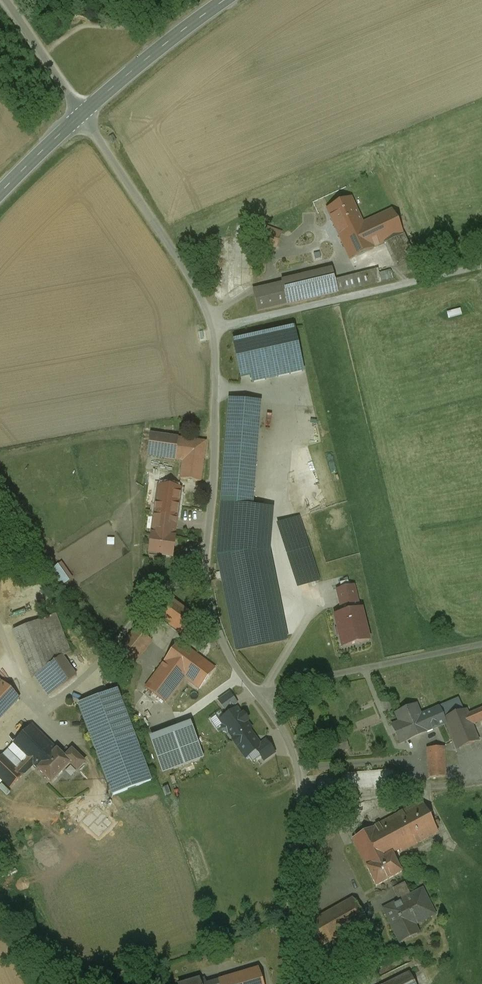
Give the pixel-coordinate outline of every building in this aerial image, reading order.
[(397,240),(386,213),(358,225),(347,200),(318,212),(340,265),(397,240)] [(279,283),(252,289),(258,313),(338,294),(338,292),(382,282),(379,268),(336,278),(333,266),(278,279),(279,283)] [(445,311),(447,317),(460,314),(458,307),(445,311)] [(231,340),(240,381),(252,378),(253,384),(306,373),(295,326),(231,340)] [(261,403),(229,399),(221,503),(254,506),(261,403)] [(206,442),(151,434),(148,456),(183,461),(181,479),(200,482),(206,442)] [(181,490),(159,486),(149,555),(173,558),(176,538),(174,538),(181,490)] [(273,509),(221,503),(216,556),(236,651),(288,641),(271,553),(273,509)] [(297,518),(278,524),(298,585),(316,580),(297,518)] [(61,564),(51,572),(61,587),(72,579),(61,564)] [(355,586),(336,591),(342,614),(361,609),(355,586)] [(32,597),(15,603),(19,615),(36,610),(32,597)] [(169,598),(156,616),(186,638),(199,621),(169,598)] [(342,614),(333,616),(341,650),(371,642),(363,609),(361,609),(342,614)] [(56,615),(14,631),(32,678),(35,677),(63,657),(71,654),(56,615)] [(135,629),(112,657),(129,671),(152,642),(135,629)] [(215,668),(180,642),(146,688),(166,704),(185,679),(199,689),(199,688),(215,668)] [(63,657),(35,677),(49,696),(76,676),(63,657)] [(0,678),(0,721),(21,699),(0,678)] [(152,781),(120,689),(79,703),(111,796),(152,781)] [(446,724),(457,750),(480,740),(473,724),(481,720),(481,709),(469,715),(467,710),(463,712),(458,701),(439,708),(446,724)] [(400,743),(446,724),(439,708),(421,716),(417,705),(396,714),(400,723),(393,726),(400,743)] [(221,721),(224,726),(222,727),(222,730),(224,733),(226,733),(229,732),(234,740),(233,740),(246,758),(248,756),(257,750),(262,746),(261,745),(250,730),(251,729),(246,722),(248,721),(243,715),(242,716),(237,709),(221,721)] [(189,723),(151,738),(164,772),(202,758),(189,723)] [(52,746),(31,726),(0,759),(0,778),(11,789),(34,765),(52,746)] [(345,737),(331,742),(334,754),(349,749),(345,737)] [(261,745),(262,746),(257,750),(261,756),(264,761),(274,753),(266,741),(261,745)] [(52,746),(34,765),(52,783),(70,764),(71,764),(64,757),(52,746)] [(445,769),(444,748),(428,749),(430,778),(446,777),(445,769)] [(72,750),(64,757),(71,764),(70,764),(77,771),(85,763),(72,750)] [(253,762),(261,756),(257,750),(248,756),(253,762)] [(432,838),(417,805),(347,836),(371,889),(397,877),(389,857),(432,838)] [(326,826),(312,825),(309,870),(323,871),(326,826)] [(437,914),(423,886),(411,893),(405,882),(393,888),(398,899),(382,908),(399,942),(419,932),(416,925),(437,914)] [(366,922),(353,899),(303,927),(316,950),(366,922)] [(259,968),(205,983),(203,977),(181,983),(264,983),(259,968)] [(410,972),(385,983),(416,983),(410,972)]
